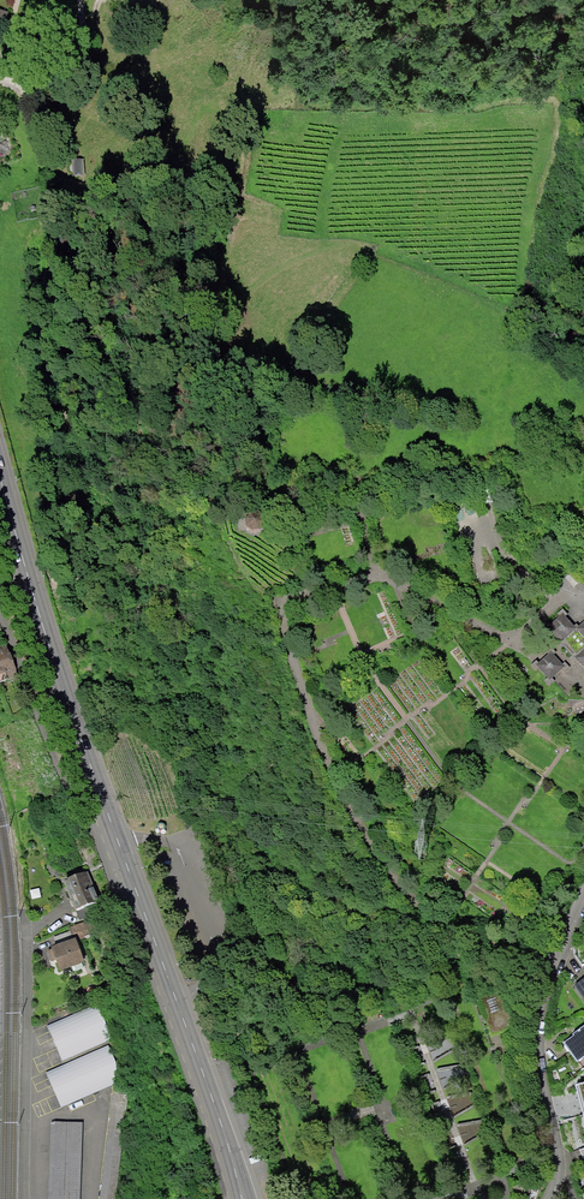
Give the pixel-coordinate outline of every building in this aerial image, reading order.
[(4,45),(9,14),(0,12),(0,44),(4,45)] [(493,490),(479,494),(482,507),(491,504),(496,503),(493,490)] [(264,522),(263,519),(260,517),(257,515),(254,515),(251,515),(247,517),(245,520),(243,523),(243,527),(244,531),(247,534),(250,536),(254,536),(257,536),(261,534),(263,532),(265,528),(265,525),(264,522)] [(546,630),(578,661),(583,667),(583,622),(576,630),(561,615),(546,630)] [(0,647),(0,674),(16,668),(7,644),(0,647)] [(537,663),(530,668),(537,675),(540,672),(547,680),(545,682),(550,688),(556,683),(553,680),(558,676),(563,671),(565,673),(570,669),(565,664),(563,666),(559,662),(554,656),(556,654),(552,649),(546,653),(548,656),(542,661),(538,665),(537,663)] [(90,874),(65,884),(78,918),(103,908),(90,874)] [(77,942),(54,950),(63,975),(86,966),(77,942)] [(573,987),(583,1005),(583,980),(573,987)] [(96,1007),(47,1029),(63,1063),(111,1042),(96,1007)] [(565,1044),(577,1064),(583,1060),(583,1032),(565,1044)] [(453,1036),(425,1041),(426,1043),(450,1039),(454,1049),(433,1060),(434,1063),(459,1049),(453,1036)] [(419,1047),(418,1045),(409,1048),(417,1068),(426,1064),(425,1062),(418,1064),(413,1049),(419,1047)] [(106,1047),(46,1075),(63,1110),(123,1082),(106,1047)] [(462,1065),(436,1069),(437,1072),(460,1068),(464,1076),(444,1088),(444,1091),(468,1077),(462,1065)] [(430,1076),(428,1073),(420,1076),(427,1095),(436,1092),(435,1089),(429,1091),(424,1078),(430,1076)] [(112,1091),(99,1198),(115,1198),(129,1093),(112,1091)] [(474,1092),(446,1096),(447,1099),(472,1095),(476,1104),(454,1116),(454,1118),(479,1105),(474,1092)] [(439,1103),(438,1100),(430,1103),(437,1123),(445,1120),(445,1117),(438,1120),(433,1105),(439,1103)] [(483,1120),(457,1123),(458,1127),(481,1123),(484,1132),(464,1144),(465,1147),(489,1134),(483,1120)] [(51,1125),(48,1198),(81,1198),(84,1126),(51,1125)] [(450,1131),(448,1128),(439,1131),(447,1151),(456,1147),(455,1145),(449,1147),(444,1133),(450,1131)]
